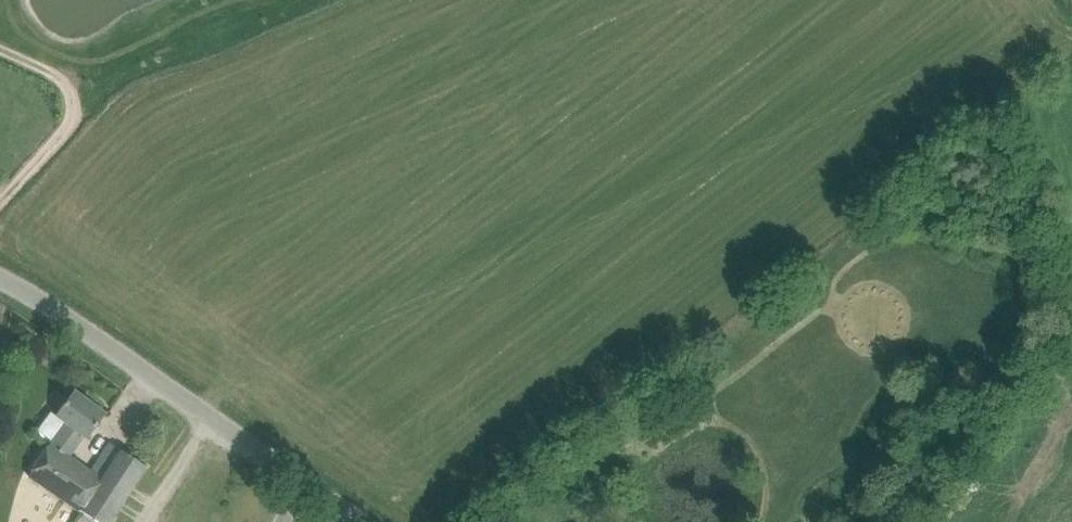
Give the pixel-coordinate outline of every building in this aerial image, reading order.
[(113,517),(146,467),(110,443),(91,472),(63,453),(78,432),(87,438),(105,413),(75,390),(56,415),(65,422),(29,476),(97,521),(110,521),(113,517)]
